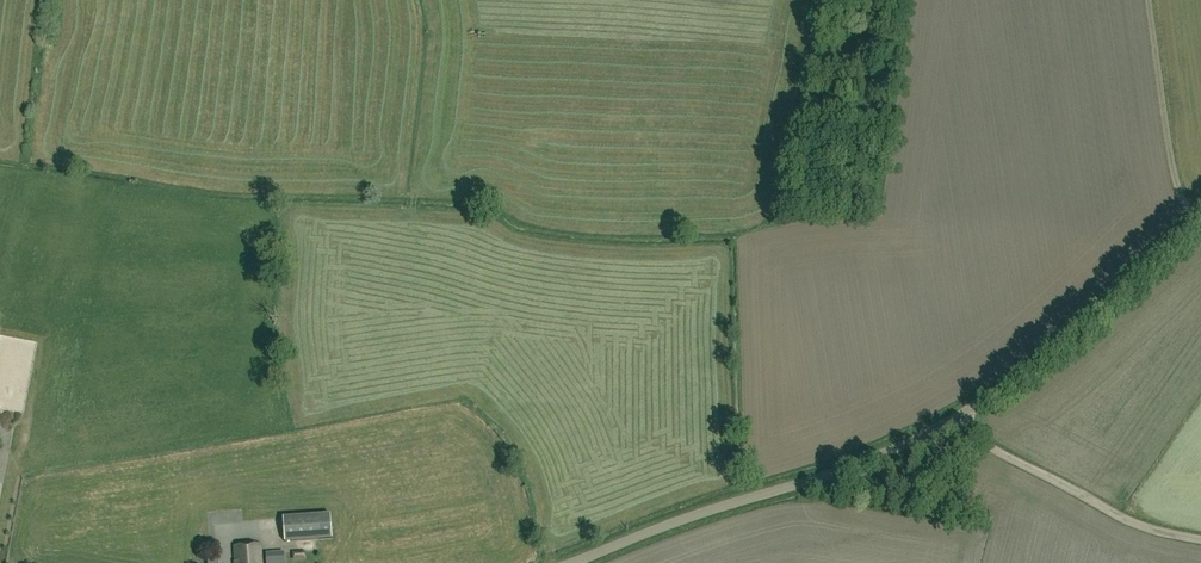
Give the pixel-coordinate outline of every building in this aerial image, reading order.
[(283,518),(285,542),(332,539),(331,515),(283,518)] [(260,545),(235,546),(236,562),(261,562),(260,545)] [(305,551),(292,552),(293,560),(306,559),(305,551)] [(283,552),(266,553),(267,562),(284,562),(283,552)]
